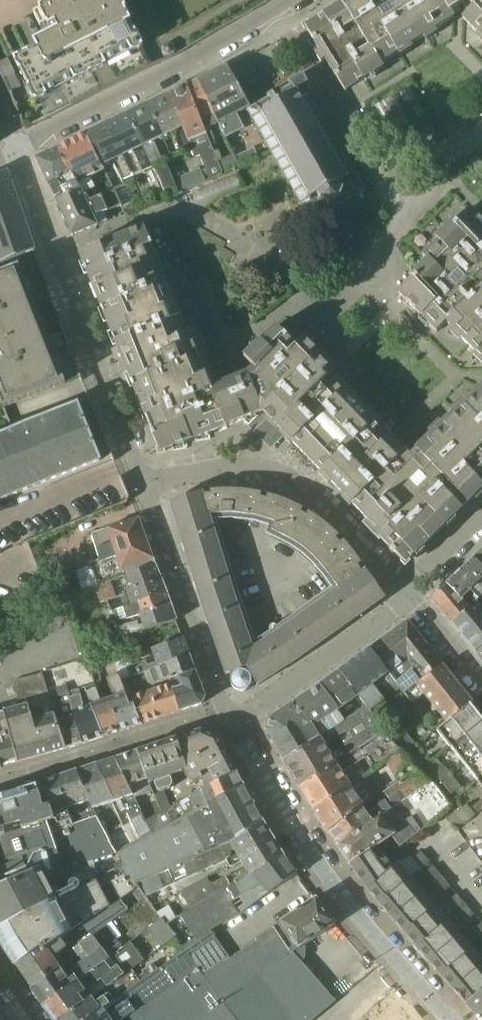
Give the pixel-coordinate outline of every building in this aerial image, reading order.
[(41,7),(40,8),(41,11),(35,14),(42,28),(48,25),(49,27),(51,27),(53,32),(34,42),(38,48),(29,52),(29,51),(14,58),(21,71),(22,70),(29,85),(28,86),(36,102),(48,96),(47,94),(63,87),(72,104),(151,65),(131,23),(132,22),(121,0),(56,0),(41,7)] [(332,7),(333,10),(306,27),(317,44),(312,47),(322,63),(326,60),(346,91),(384,67),(382,63),(455,18),(453,15),(461,11),(465,17),(463,18),(481,37),(481,0),(342,0),(332,7)] [(6,78),(16,73),(9,58),(0,62),(0,66),(6,78)] [(226,67),(199,81),(214,114),(215,113),(220,123),(248,109),(250,108),(251,108),(250,106),(229,67),(228,65),(227,66),(226,67)] [(267,142),(272,151),(271,151),(271,153),(273,152),(278,161),(276,162),(277,163),(278,163),(283,171),(282,172),(283,173),(284,173),(289,181),(288,182),(289,183),(290,183),(295,191),(294,192),(295,193),(296,193),(301,202),(300,203),(301,204),(302,204),(311,219),(310,220),(311,221),(312,221),(312,222),(313,221),(321,236),(344,223),(336,209),(337,208),(336,207),(342,204),(342,205),(344,204),(343,203),(357,195),(357,197),(359,196),(358,195),(365,191),(365,192),(366,191),(366,190),(367,190),(366,188),(365,189),(356,173),(357,172),(356,171),(355,171),(350,162),(351,161),(350,160),(349,161),(344,152),(345,151),(344,150),(343,151),(338,142),(339,141),(338,140),(337,140),(332,132),(334,131),(333,130),(332,130),(327,122),(328,121),(327,120),(326,120),(321,112),(322,111),(321,109),(320,110),(314,101),(316,100),(315,98),(314,99),(307,88),(309,88),(308,87),(310,86),(308,83),(309,83),(304,74),(289,82),(290,83),(291,85),(281,91),(281,90),(280,90),(279,88),(268,95),(269,96),(268,97),(269,98),(258,104),(257,103),(256,104),(256,105),(251,108),(250,108),(248,109),(248,110),(248,111),(249,111),(253,117),(251,118),(252,119),(254,119),(260,129),(258,130),(259,132),(261,131),(266,141),(265,141),(266,143),(267,142)] [(211,128),(219,123),(220,123),(215,113),(214,114),(199,81),(187,86),(204,131),(211,128)] [(211,128),(204,131),(187,86),(170,93),(192,151),(195,158),(201,156),(207,169),(202,171),(201,169),(178,179),(171,182),(163,163),(154,168),(158,179),(161,187),(165,195),(165,196),(168,202),(183,195),(184,195),(183,192),(207,181),(224,174),(219,161),(211,143),(216,141),(211,128)] [(398,135),(417,124),(399,92),(380,103),(398,135)] [(191,151),(192,151),(170,93),(149,103),(162,137),(173,132),(183,155),(183,154),(191,151)] [(154,141),(162,137),(149,103),(128,113),(143,146),(152,167),(153,168),(154,168),(163,163),(154,141)] [(128,113),(107,123),(132,178),(143,173),(133,151),(143,146),(128,113)] [(123,182),(132,178),(107,123),(86,134),(101,167),(104,166),(103,165),(113,161),(122,181),(123,182)] [(105,170),(104,166),(101,167),(86,134),(59,147),(72,174),(77,185),(80,191),(80,190),(83,197),(96,191),(90,178),(105,170)] [(49,184),(72,174),(59,147),(37,158),(49,184)] [(254,148),(236,156),(240,166),(258,158),(254,148)] [(224,174),(240,166),(236,156),(235,154),(234,154),(219,161),(224,174)] [(0,173),(0,264),(36,250),(8,170),(0,173)] [(57,200),(80,191),(77,185),(72,174),(49,184),(57,200)] [(165,195),(161,187),(158,179),(148,184),(155,199),(165,195)] [(80,190),(80,191),(57,200),(73,235),(98,225),(94,217),(122,205),(115,189),(99,197),(96,191),(83,197),(80,190)] [(471,210),(456,225),(453,222),(436,239),(439,241),(423,256),(428,261),(412,276),(415,279),(399,294),(421,316),(419,318),(426,326),(427,327),(429,324),(437,332),(447,323),(481,358),(481,221),(471,210)] [(410,456),(332,375),(336,371),(328,363),(319,354),(304,338),(297,346),(277,326),(262,341),(253,350),(245,357),(255,368),(249,374),(229,382),(229,379),(221,382),(222,385),(218,386),(215,379),(212,380),(207,368),(210,367),(206,359),(204,360),(198,344),(203,341),(198,329),(190,333),(188,326),(186,327),(163,271),(165,270),(159,255),(157,256),(145,227),(134,231),(115,239),(113,234),(110,235),(96,241),(98,246),(80,253),(83,260),(80,262),(85,274),(88,273),(92,282),(90,283),(96,298),(98,297),(102,306),(98,308),(104,322),(108,321),(111,329),(108,331),(114,345),(117,344),(121,353),(119,354),(122,362),(124,361),(127,369),(124,371),(131,387),(134,386),(136,391),(134,392),(141,409),(140,409),(145,423),(148,421),(161,453),(173,448),(174,448),(177,446),(183,444),(186,443),(187,442),(196,439),(197,438),(202,436),(208,434),(209,434),(210,433),(219,429),(220,432),(228,428),(227,426),(244,419),(245,419),(246,419),(252,416),(260,413),(263,412),(267,416),(268,416),(269,417),(277,425),(278,427),(286,435),(288,437),(292,441),(293,442),(322,472),(320,474),(328,483),(331,481),(346,496),(368,519),(364,522),(363,523),(380,540),(382,539),(406,564),(415,556),(424,547),(446,525),(455,517),(462,509),(481,490),(481,386),(410,456)] [(67,382),(20,264),(0,273),(0,390),(7,407),(67,382)] [(48,482),(103,460),(80,403),(15,429),(0,435),(0,501),(48,482)] [(219,490),(211,491),(203,492),(210,515),(232,514),(256,516),(276,522),(273,531),(294,541),(305,549),(315,558),(330,575),(340,589),(367,570),(357,556),(351,548),(345,541),(340,535),(339,535),(332,529),(325,523),(318,518),(310,512),(303,508),(294,504),(285,500),(272,496),(259,493),(245,491),(236,490),(227,490),(219,490)] [(252,685),(256,682),(252,650),(249,643),(251,642),(235,594),(210,515),(203,492),(171,501),(184,543),(183,543),(185,551),(186,550),(196,581),(195,581),(197,589),(198,589),(203,604),(208,620),(208,621),(210,628),(211,628),(221,658),(223,666),(224,666),(227,675),(231,673),(232,678),(232,682),(232,684),(233,686),(234,688),(235,689),(239,691),(243,692),(245,692),(247,691),(249,690),(250,688),(252,685)] [(97,549),(100,559),(101,563),(149,545),(139,519),(109,528),(109,529),(92,534),(97,549)] [(156,565),(149,545),(101,563),(100,559),(90,563),(99,587),(110,582),(110,581),(124,576),(125,577),(156,565)] [(471,607),(481,597),(481,567),(474,559),(448,584),(471,607)] [(148,585),(163,582),(156,565),(125,577),(130,591),(143,586),(148,585)] [(252,650),(256,682),(258,685),(275,674),(276,675),(283,671),(282,670),(297,660),(310,651),(310,652),(317,647),(316,646),(342,628),(343,629),(349,624),(349,623),(386,597),(367,570),(340,589),(277,634),(252,650)] [(132,603),(167,592),(163,582),(148,585),(143,586),(130,591),(130,592),(127,593),(131,605),(132,604),(132,603)] [(453,623),(471,607),(448,584),(447,584),(447,585),(439,592),(438,592),(434,595),(435,596),(432,598),(453,623)] [(112,611),(116,621),(116,622),(128,618),(128,619),(141,615),(141,614),(172,605),(167,592),(132,603),(132,604),(131,605),(121,608),(112,611)] [(466,639),(481,625),(481,597),(471,607),(453,623),(466,639)] [(138,621),(118,627),(117,627),(120,637),(121,637),(177,621),(172,605),(141,614),(141,615),(144,624),(140,625),(138,621)] [(389,672),(427,644),(408,620),(370,649),(389,672)] [(81,633),(86,653),(99,648),(105,665),(105,664),(114,662),(128,657),(128,658),(153,649),(184,638),(177,621),(121,637),(120,638),(115,623),(81,633)] [(466,639),(476,652),(481,647),(481,625),(466,639)] [(145,672),(190,656),(184,638),(153,649),(157,662),(148,665),(146,660),(131,666),(128,658),(128,657),(114,662),(121,680),(131,676),(132,677),(146,672),(145,672)] [(406,694),(444,665),(427,644),(389,672),(395,681),(406,694)] [(370,649),(340,671),(360,695),(359,696),(367,706),(382,723),(389,718),(379,705),(392,695),(380,679),(389,672),(370,649)] [(170,679),(195,671),(190,656),(145,672),(146,672),(151,688),(160,683),(170,679)] [(127,696),(121,680),(114,662),(105,664),(110,678),(108,679),(114,695),(116,694),(117,697),(109,700),(121,731),(142,724),(134,705),(131,706),(128,696),(127,696)] [(473,702),(444,665),(406,694),(413,704),(426,694),(447,722),(471,704),(473,702)] [(206,697),(205,695),(195,671),(170,679),(172,685),(173,690),(173,691),(180,712),(202,704),(206,697)] [(340,671),(321,684),(339,707),(337,709),(338,711),(359,696),(360,695),(340,671)] [(58,722),(48,691),(43,674),(13,682),(21,706),(4,711),(4,712),(0,713),(0,768),(2,767),(67,749),(58,722)] [(138,692),(132,677),(131,676),(121,680),(127,696),(128,696),(138,692)] [(121,731),(109,700),(102,702),(95,684),(85,687),(91,706),(104,737),(121,731)] [(345,721),(338,711),(337,709),(339,707),(321,684),(295,702),(316,740),(345,721)] [(67,749),(84,744),(73,715),(68,692),(69,692),(66,685),(48,691),(58,722),(67,749)] [(142,724),(180,712),(173,691),(173,690),(172,685),(133,699),(135,705),(134,705),(142,724)] [(104,737),(91,706),(84,708),(80,689),(69,692),(68,692),(69,697),(73,715),(84,744),(104,737)] [(285,761),(316,740),(295,702),(269,719),(267,729),(285,761)] [(481,724),(481,718),(471,704),(447,722),(438,730),(452,747),(481,724)] [(387,730),(382,723),(367,706),(358,712),(345,721),(316,740),(285,761),(301,788),(387,730)] [(481,751),(481,724),(452,747),(465,765),(481,751)] [(202,730),(136,752),(148,783),(149,783),(154,781),(157,789),(161,791),(171,788),(173,783),(171,776),(184,771),(189,781),(194,782),(202,778),(207,787),(207,788),(237,772),(219,737),(202,730)] [(379,767),(404,751),(388,730),(387,730),(301,788),(314,810),(350,786),(342,773),(365,758),(373,770),(379,767)] [(395,738),(406,752),(415,744),(405,731),(395,738)] [(404,751),(379,767),(387,779),(412,762),(404,751)] [(481,779),(481,751),(465,765),(478,781),(481,779)] [(116,759),(129,787),(134,796),(151,789),(149,783),(148,783),(136,752),(116,759)] [(129,787),(116,759),(98,765),(115,801),(121,799),(140,838),(141,839),(152,833),(146,820),(134,796),(129,787)] [(441,764),(431,771),(451,795),(461,787),(441,764)] [(93,809),(115,801),(98,765),(78,772),(93,809)] [(394,806),(430,783),(417,768),(384,791),(394,806)] [(93,809),(78,772),(57,779),(67,809),(68,809),(73,824),(97,816),(93,809)] [(146,820),(152,833),(244,785),(237,772),(207,788),(207,787),(146,820)] [(377,797),(369,784),(364,777),(350,786),(314,810),(328,832),(363,808),(365,806),(377,797)] [(59,829),(73,824),(68,809),(67,809),(57,779),(37,785),(44,807),(51,805),(56,821),(59,829)] [(56,821),(51,805),(44,807),(37,785),(0,797),(0,839),(56,821)] [(140,838),(116,852),(117,853),(125,866),(126,865),(130,872),(131,874),(133,873),(137,879),(135,880),(137,884),(226,845),(264,822),(244,785),(152,833),(141,839),(140,838)] [(385,800),(381,802),(377,797),(365,806),(363,808),(328,832),(337,844),(382,815),(391,808),(385,800)] [(405,820),(392,829),(382,815),(337,844),(351,864),(371,850),(376,846),(392,835),(400,846),(416,835),(405,820)] [(117,853),(116,852),(97,816),(73,824),(59,829),(56,821),(0,839),(0,886),(40,867),(47,880),(65,876),(64,871),(88,862),(117,853)] [(272,836),(264,822),(226,845),(137,884),(139,887),(152,905),(179,893),(174,883),(230,858),(232,855),(231,853),(234,850),(241,862),(252,855),(254,851),(252,848),(272,836)] [(191,910),(284,855),(272,836),(252,848),(254,851),(252,855),(241,862),(246,870),(242,873),(236,871),(214,885),(212,882),(210,883),(207,879),(181,893),(191,910)] [(351,864),(360,878),(367,888),(368,887),(369,888),(394,867),(385,856),(376,846),(371,850),(351,864)] [(413,858),(422,869),(430,862),(421,851),(413,858)] [(284,856),(284,855),(191,910),(181,916),(194,939),(195,940),(211,930),(239,912),(268,892),(297,874),(284,856)] [(97,880),(88,862),(64,871),(65,876),(47,880),(40,867),(0,886),(0,931),(35,912),(36,913),(53,902),(97,880)] [(368,887),(367,888),(368,889),(380,904),(411,878),(398,863),(394,867),(369,888),(368,887)] [(425,873),(434,883),(442,876),(434,866),(425,873)] [(101,888),(99,885),(66,909),(67,910),(8,953),(17,966),(41,948),(44,951),(71,932),(121,899),(139,887),(137,884),(135,880),(132,882),(128,876),(131,874),(130,872),(125,875),(101,888)] [(451,886),(442,876),(434,883),(443,893),(451,886)] [(392,918),(423,893),(411,878),(380,904),(392,918)] [(99,885),(97,880),(53,902),(36,913),(35,912),(0,931),(0,940),(8,953),(67,910),(66,909),(99,885)] [(404,933),(436,907),(423,893),(392,918),(404,933)] [(449,901),(458,911),(466,904),(457,894),(449,901)] [(335,925),(316,898),(274,926),(256,938),(258,942),(231,958),(204,976),(198,967),(122,1019),(198,1019),(222,1002),(223,1001),(221,999),(292,951),(293,952),(335,925)] [(80,944),(113,922),(129,910),(121,899),(71,932),(44,951),(41,948),(17,966),(33,989),(85,951),(80,944)] [(466,904),(458,911),(466,922),(475,915),(466,904)] [(416,948),(448,920),(447,920),(436,907),(404,933),(416,948)] [(173,932),(167,924),(162,918),(149,928),(162,948),(176,937),(173,932)] [(429,962),(460,934),(448,920),(416,948),(429,962)] [(123,948),(117,940),(122,936),(113,922),(80,944),(85,951),(33,989),(44,1005),(123,948)] [(186,950),(198,967),(204,976),(231,958),(211,930),(195,940),(194,939),(182,946),(186,950)] [(441,975),(472,948),(460,934),(429,962),(441,975)] [(132,969),(144,961),(131,942),(123,948),(44,1005),(54,1019),(61,1019),(92,998),(104,990),(132,969)] [(481,965),(481,960),(472,948),(441,975),(454,990),(481,965)] [(198,967),(186,950),(158,970),(87,1019),(122,1019),(198,967)] [(293,952),(292,951),(221,999),(223,1001),(222,1002),(237,1019),(313,1019),(336,1001),(293,952)] [(61,1019),(87,1019),(158,970),(154,963),(142,971),(144,974),(138,978),(132,969),(104,990),(108,995),(96,1004),(92,998),(61,1019)] [(481,991),(481,965),(454,990),(467,1004),(481,991)] [(363,1019),(421,1019),(395,991),(363,1019)] [(467,1004),(467,1005),(480,1019),(481,1019),(481,991),(467,1004)] [(222,1002),(198,1019),(237,1019),(222,1002)]
